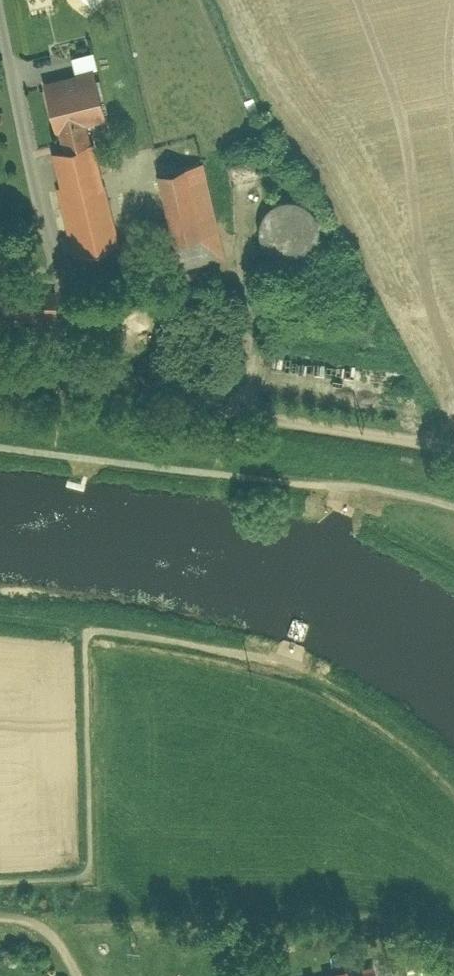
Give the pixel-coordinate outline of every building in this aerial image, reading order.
[(44,90),(52,123),(82,117),(80,110),(103,105),(97,78),(44,90)] [(64,177),(49,180),(64,246),(108,236),(82,117),(52,124),(64,177)] [(169,169),(155,172),(172,261),(220,252),(200,145),(166,151),(169,169)] [(316,226),(317,221),(316,214),(314,209),(312,204),(308,200),(303,196),(299,194),(293,193),(286,192),(279,194),(274,196),(267,202),(264,206),(261,211),(260,217),(260,222),(260,226),(262,232),(265,238),(270,243),(275,246),(280,248),(286,249),(291,249),(296,248),(301,246),(306,243),(310,240),(313,235),(315,231),(316,226)] [(373,964),(335,972),(336,975),(376,975),(373,964)]
